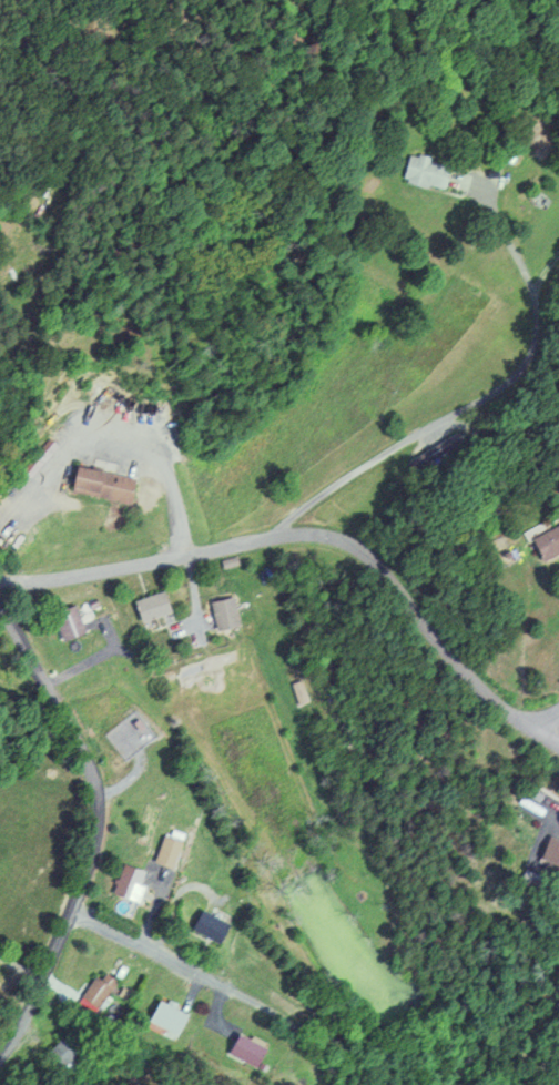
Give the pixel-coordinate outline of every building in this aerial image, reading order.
[(399,180),(440,189),(446,162),(405,153),(399,180)] [(38,461),(31,456),(20,470),(27,475),(38,461)] [(62,490),(124,501),(128,475),(67,465),(62,490)] [(558,548),(558,520),(525,533),(535,557),(558,548)] [(135,620),(168,610),(161,589),(129,600),(135,620)] [(212,629),(237,625),(231,595),(206,600),(212,629)] [(48,611),(58,640),(82,631),(72,603),(48,611)] [(544,834),(532,863),(558,874),(558,873),(558,840),(544,834)] [(151,861),(169,867),(177,840),(158,835),(151,861)] [(142,885),(137,883),(142,870),(120,862),(109,893),(135,902),(142,885)] [(216,944),(226,924),(197,908),(186,929),(216,944)] [(95,1025),(116,988),(92,974),(71,1011),(95,1025)] [(176,1037),(187,1017),(155,999),(144,1019),(176,1037)] [(45,1055),(70,1076),(89,1054),(64,1033),(45,1055)] [(224,1055),(256,1066),(264,1044),(231,1033),(224,1055)]
